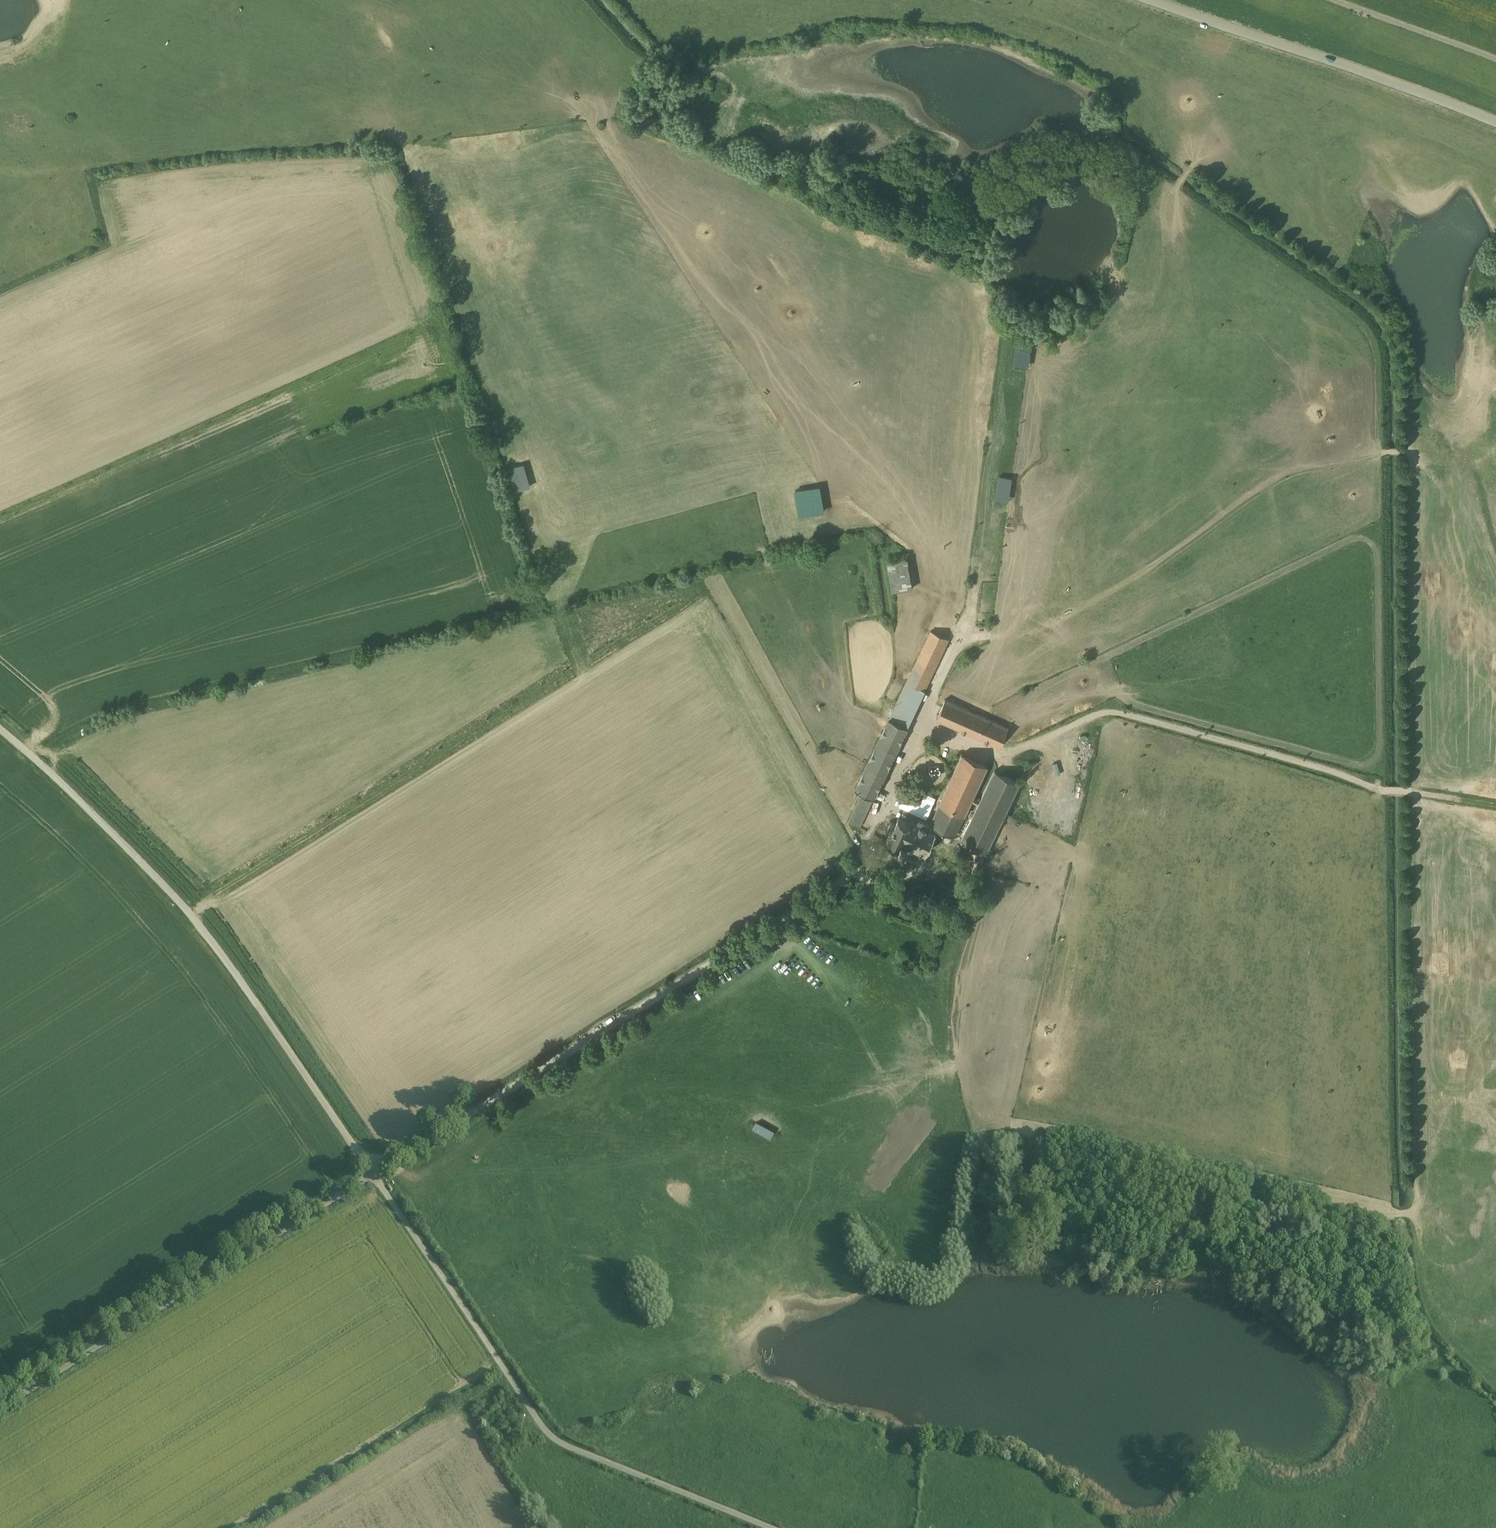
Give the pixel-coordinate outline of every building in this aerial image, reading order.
[(1012,363),(1027,367),(1032,346),(1017,342),(1012,363)] [(1009,499),(1012,477),(998,474),(995,496),(1009,499)] [(897,525),(880,527),(888,575),(905,572),(897,525)] [(931,630),(905,681),(925,691),(950,639),(931,630)] [(925,691),(905,681),(887,718),(907,727),(925,691)] [(1011,729),(948,700),(939,719),(1002,748),(1011,729)] [(887,718),(852,788),(872,798),(907,727),(887,718)] [(985,766),(959,753),(925,822),(952,835),(985,766)] [(991,768),(958,839),(984,852),(1018,781),(991,768)] [(910,823),(903,819),(901,824),(889,819),(886,825),(876,820),(872,828),(882,833),(877,843),(901,855),(903,849),(919,856),(932,830),(923,826),(925,822),(913,817),(910,823)] [(753,1128),(771,1138),(775,1130),(757,1121),(753,1128)]
